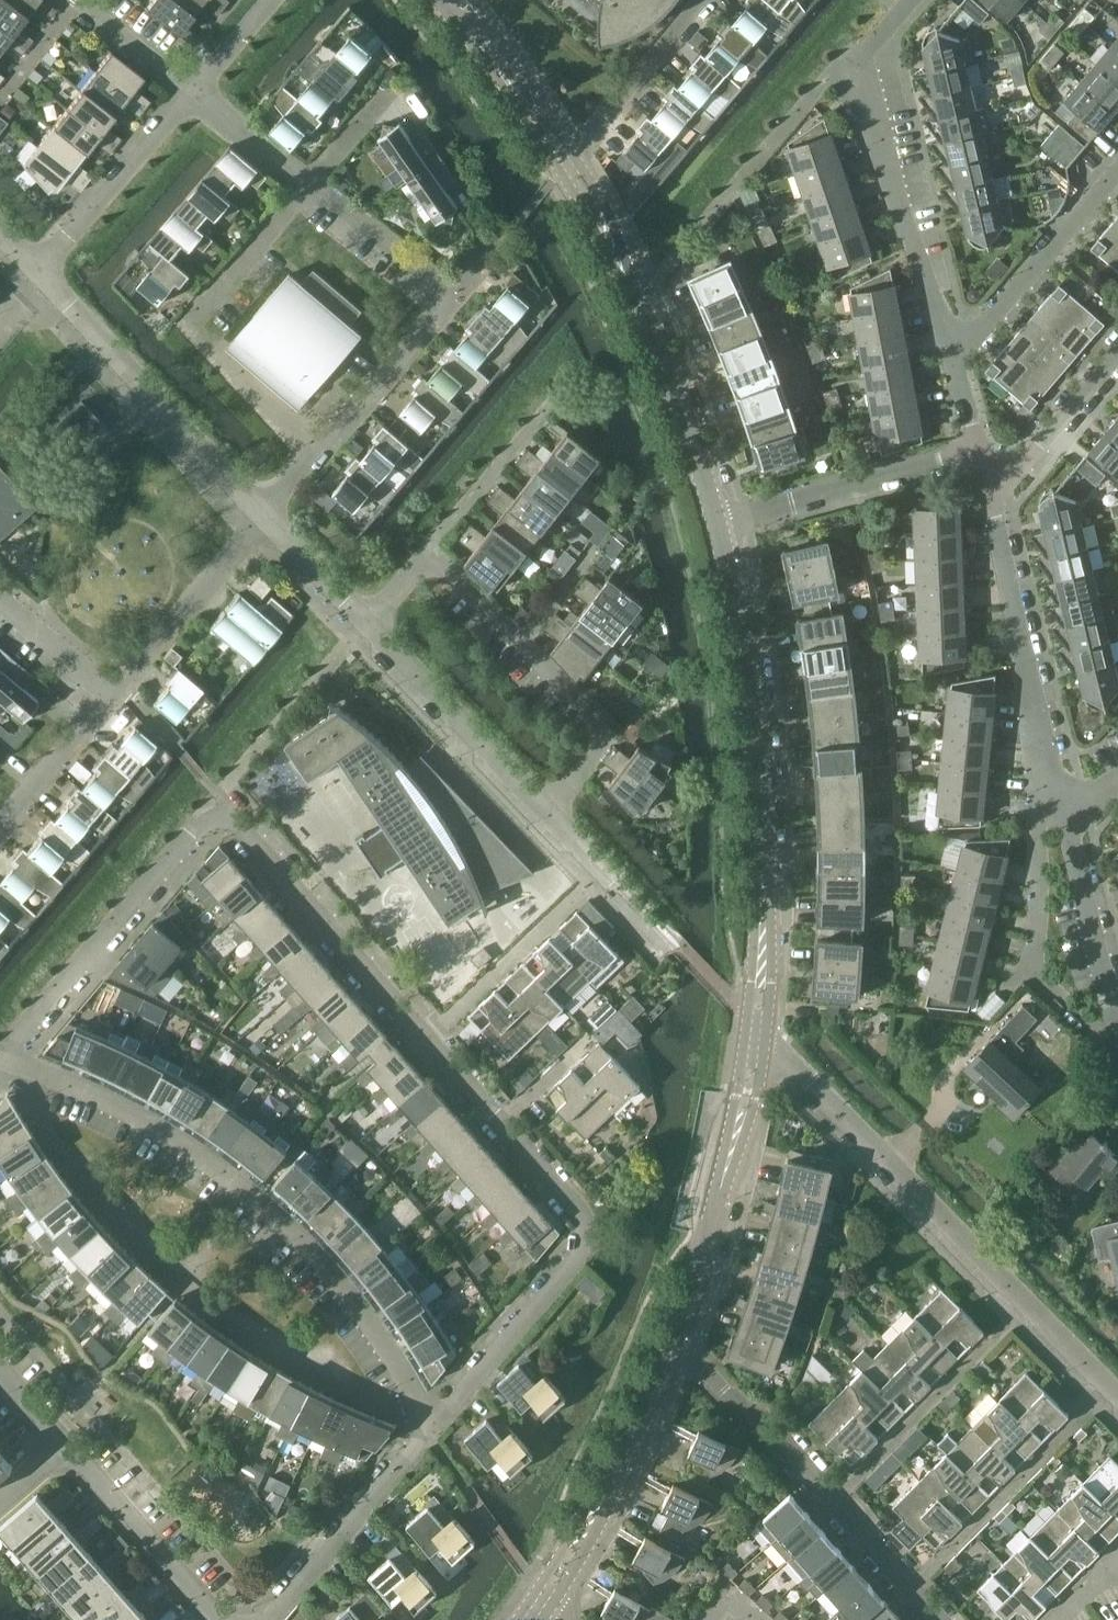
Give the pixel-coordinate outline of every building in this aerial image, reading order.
[(12,35),(27,47),(34,39),(18,27),(26,17),(5,0),(0,0),(0,26),(12,35)] [(26,17),(35,5),(51,17),(57,9),(45,0),(5,0),(26,17)] [(193,14),(175,0),(151,0),(145,8),(178,34),(193,46),(200,38),(185,25),(193,14)] [(193,14),(202,4),(217,16),(223,8),(212,0),(175,0),(193,14)] [(223,8),(229,0),(212,0),(223,8)] [(601,4),(600,17),(599,30),(601,43),(612,41),(623,38),(633,33),(643,28),(651,22),(660,16),(668,9),(675,1),(676,0),(602,0),(601,4)] [(733,23),(732,24),(754,42),(754,41),(767,27),(785,37),(796,24),(768,0),(747,0),(750,2),(733,23)] [(796,24),(808,10),(800,0),(768,0),(796,24)] [(989,13),(974,0),(965,0),(959,6),(980,24),(989,13)] [(1008,20),(1024,1),(1023,0),(984,0),(1008,20)] [(1086,8),(1078,17),(1088,25),(1096,16),(1086,8)] [(1048,22),(1057,30),(1065,21),(1055,12),(1048,22)] [(1080,34),(1088,25),(1078,17),(1070,26),(1080,34)] [(732,24),(733,23),(729,20),(719,31),(723,34),(706,55),(705,56),(727,74),(728,73),(740,58),(758,68),(770,55),(754,41),(754,42),(732,24)] [(1050,39),(1057,30),(1048,22),(1040,31),(1050,39)] [(69,24),(63,31),(68,35),(74,28),(69,24)] [(5,43),(21,55),(27,47),(12,35),(0,26),(0,50),(5,43)] [(923,47),(928,71),(929,72),(966,63),(975,61),(969,37),(960,39),(938,30),(937,30),(937,27),(932,29),(930,30),(927,32),(925,35),(924,40),(923,42),(924,46),(923,47)] [(691,40),(691,41),(700,49),(708,39),(699,31),(691,40)] [(374,53),(352,34),(339,50),(321,40),(309,53),(325,66),(350,88),(359,77),(356,74),(360,69),(374,53)] [(377,35),(367,46),(374,52),(382,41),(377,35)] [(1014,38),(1002,41),(1005,54),(1008,54),(1017,51),(1014,38)] [(390,65),(397,58),(383,41),(376,49),(390,65)] [(1055,44),(1047,53),(1057,61),(1065,52),(1055,44)] [(1111,46),(1096,63),(1117,83),(1117,51),(1111,46)] [(48,51),(42,58),(50,65),(56,58),(48,51)] [(111,51),(96,71),(129,97),(144,109),(150,101),(135,89),(144,78),(133,69),(111,51)] [(696,66),(679,86),(700,105),(701,104),(713,90),(731,100),(743,86),(728,73),(727,74),(705,56),(706,55),(702,51),(693,63),(696,66)] [(299,97),(320,115),(332,101),(337,95),(341,99),(350,88),(325,66),(309,53),(298,66),(311,83),(299,97)] [(1049,71),(1057,61),(1047,53),(1039,62),(1049,71)] [(913,74),(929,95),(930,96),(971,87),(966,63),(929,72),(928,71),(915,73),(913,74)] [(1117,109),(1117,83),(1096,63),(1080,81),(1115,112),(1117,109)] [(37,64),(28,76),(37,83),(47,71),(37,64)] [(1011,67),(1013,77),(1025,74),(1023,65),(1011,67)] [(81,89),(115,115),(123,104),(138,116),(144,109),(129,97),(96,71),(81,89)] [(1015,86),(1027,83),(1025,74),(1013,77),(1015,86)] [(570,79),(566,79),(562,82),(561,86),(561,90),(564,93),(568,94),(572,92),(574,89),(575,85),(573,82),(570,79)] [(1090,141),(1115,112),(1080,81),(1064,100),(1078,112),(1068,122),(1090,141)] [(669,97),(652,117),(652,119),(673,136),(674,136),(686,121),(704,131),(716,117),(701,104),(700,105),(679,86),(675,82),(666,94),(669,97)] [(270,130),(292,148),(305,133),(310,127),(314,130),(324,119),(320,115),(299,97),(298,97),(283,84),(272,97),(271,98),(284,114),(270,130)] [(977,109),(971,87),(930,96),(929,95),(920,96),(919,97),(935,118),(935,119),(977,109)] [(30,96),(19,88),(13,95),(24,104),(30,96)] [(81,89),(66,108),(100,134),(115,146),(121,138),(106,126),(115,115),(81,89)] [(1042,109),(1034,102),(1026,111),(1022,115),(1029,122),(1033,117),(1034,118),(1042,109)] [(6,120),(15,109),(7,103),(0,111),(0,116),(6,120)] [(986,107),(977,109),(935,119),(935,118),(926,119),(924,120),(941,141),(942,142),(982,132),(982,133),(991,130),(986,107)] [(66,108),(52,127),(85,153),(94,142),(109,153),(115,146),(100,134),(66,108)] [(652,119),(652,117),(648,114),(639,125),(643,129),(624,150),(649,171),(634,188),(647,199),(663,179),(658,174),(660,172),(674,163),(676,165),(689,149),(674,136),(673,136),(652,119)] [(825,117),(796,137),(788,142),(789,147),(797,171),(838,157),(832,137),(825,117)] [(382,136),(379,138),(408,180),(429,165),(442,156),(424,130),(411,139),(400,123),(397,125),(384,123),(382,136)] [(1086,146),(1075,137),(1059,124),(1050,135),(1077,158),(1086,146)] [(77,163),(85,153),(52,127),(37,144),(71,171),(86,183),(92,175),(77,163)] [(930,143),(946,164),(947,165),(988,155),(982,133),(982,132),(942,142),(941,141),(931,142),(930,143)] [(1068,168),(1077,158),(1050,135),(1041,145),(1068,168)] [(80,190),(86,183),(71,171),(37,144),(22,164),(47,192),(52,187),(56,190),(65,179),(80,190)] [(231,146),(231,145),(217,162),(202,178),(203,179),(224,196),(225,195),(237,181),(244,187),(249,180),(258,188),(268,177),(259,169),(231,146)] [(993,178),(988,155),(947,165),(946,164),(936,165),(935,166),(952,187),(993,178)] [(429,165),(408,180),(437,222),(440,220),(453,222),(456,209),(458,208),(448,192),(461,183),(442,156),(429,165)] [(846,181),(838,157),(797,171),(805,195),(846,181)] [(189,194),(175,210),(176,211),(177,211),(197,228),(198,227),(210,213),(217,219),(222,212),(231,219),(241,208),(232,201),(225,195),(224,196),(203,179),(202,178),(189,194)] [(959,213),(961,212),(961,210),(998,200),(993,178),(952,187),(942,188),(941,189),(959,213)] [(805,195),(813,219),(855,205),(846,181),(805,195)] [(1047,189),(1049,197),(1061,194),(1059,186),(1047,189)] [(1061,194),(1049,197),(1053,217),(1058,212),(1061,207),(1066,197),(1062,196),(1061,194)] [(635,212),(643,202),(636,196),(628,206),(635,212)] [(999,201),(998,200),(961,210),(961,212),(967,236),(969,236),(970,240),(971,242),(975,245),(978,247),(982,248),(986,248),(990,247),(989,244),(1005,226),(1004,226),(1014,219),(1009,198),(999,201)] [(763,209),(759,200),(746,206),(751,215),(763,209)] [(863,229),(855,205),(813,219),(821,242),(863,229)] [(176,211),(175,210),(162,226),(149,242),(164,255),(170,260),(172,258),(183,244),(190,250),(196,244),(204,251),(214,240),(205,232),(198,227),(197,228),(177,211),(176,211)] [(1117,262),(1117,217),(1091,248),(1114,267),(1117,262)] [(757,230),(761,238),(774,232),(770,224),(757,230)] [(863,229),(821,242),(830,267),(834,280),(847,274),(865,265),(872,262),(874,261),(863,229)] [(778,240),(774,232),(761,238),(766,246),(778,240)] [(149,242),(138,254),(151,269),(137,285),(159,304),(175,286),(177,282),(181,286),(191,274),(172,258),(170,260),(164,255),(149,242)] [(687,269),(701,300),(741,282),(731,260),(722,264),(718,255),(687,269)] [(851,292),(856,317),(899,309),(895,284),(891,267),(877,274),(871,277),(853,286),(851,287),(851,292)] [(231,342),(238,348),(296,398),(302,404),(303,403),(306,400),(316,388),(326,377),(362,335),(350,325),(363,311),(314,269),(302,284),(290,273),(254,315),(244,327),(234,339),(231,342)] [(478,314),(518,349),(530,336),(517,320),(531,304),(532,305),(541,294),(515,273),(516,273),(514,272),(505,283),(509,286),(491,307),(487,303),(478,314)] [(745,291),(741,282),(701,300),(703,304),(711,324),(751,307),(745,291)] [(1060,284),(1023,327),(1046,346),(1082,304),(1060,284)] [(968,296),(971,300),(976,300),(980,297),(980,293),(977,289),(972,289),(969,292),(968,296)] [(1105,323),(1082,304),(1046,346),(1068,366),(1105,323)] [(711,324),(721,347),(761,330),(751,307),(711,324)] [(904,334),(899,309),(856,317),(861,342),(904,334)] [(151,324),(161,334),(172,321),(160,311),(151,324)] [(476,367),(477,367),(489,352),(507,362),(518,349),(478,314),(469,325),(473,329),(455,349),(476,367)] [(1008,390),(1046,346),(1023,327),(986,370),(1008,390)] [(771,355),(761,330),(721,347),(723,351),(730,370),(771,355)] [(908,358),(904,334),(861,342),(865,366),(908,358)] [(807,344),(810,354),(823,349),(820,340),(807,344)] [(449,399),(450,398),(462,384),(480,394),(492,380),(477,367),(476,367),(455,349),(451,345),(442,357),(446,360),(428,380),(428,381),(449,399)] [(1046,346),(1008,390),(1031,409),(1068,366),(1046,346)] [(823,349),(810,354),(813,362),(827,358),(823,349)] [(777,373),(771,355),(730,370),(730,371),(732,376),(735,384),(739,394),(780,379),(777,373)] [(913,383),(908,358),(865,366),(870,391),(913,383)] [(413,366),(422,374),(427,368),(418,360),(413,366)] [(807,363),(796,367),(798,372),(809,368),(807,363)] [(730,371),(718,376),(720,380),(732,376),(730,371)] [(428,381),(428,380),(424,377),(415,388),(419,392),(400,413),(422,431),(435,415),(453,425),(465,412),(450,398),(449,399),(428,381)] [(739,394),(747,417),(788,404),(780,379),(739,394)] [(870,391),(875,415),(917,407),(913,383),(870,391)] [(568,403),(578,411),(590,396),(580,388),(568,403)] [(823,392),(827,402),(840,397),(837,388),(823,392)] [(840,397),(827,402),(829,410),(843,405),(840,397)] [(105,426),(82,401),(49,431),(68,451),(85,436),(89,440),(105,426)] [(792,415),(788,404),(747,417),(751,430),(755,442),(796,429),(792,415)] [(924,441),(917,407),(875,415),(882,455),(924,441)] [(823,412),(813,415),(815,423),(825,420),(823,412)] [(397,418),(389,427),(400,437),(408,428),(397,418)] [(1105,433),(1117,444),(1117,418),(1105,433)] [(586,476),(601,457),(553,419),(546,427),(561,439),(553,450),(586,476)] [(379,438),(362,458),(361,459),(382,477),(383,477),(395,462),(413,472),(425,458),(400,437),(389,427),(385,423),(375,435),(379,438)] [(804,454),(796,429),(755,442),(763,467),(766,475),(797,466),(794,457),(798,456),(804,454)] [(1117,476),(1117,444),(1105,433),(1089,452),(1117,476)] [(353,438),(346,445),(358,455),(364,447),(353,438)] [(529,449),(523,456),(572,495),(586,476),(553,450),(545,461),(529,449)] [(348,467),(352,470),(334,491),(355,509),(368,494),(386,504),(398,490),(383,477),(382,477),(361,459),(362,458),(358,455),(348,467)] [(532,476),(523,488),(557,514),(572,495),(523,456),(517,464),(532,476)] [(1096,485),(1105,474),(1085,456),(1076,467),(1096,485)] [(33,509),(0,471),(0,538),(33,509)] [(494,494),(543,532),(557,514),(523,488),(515,498),(500,486),(494,494)] [(1039,509),(1045,531),(1045,535),(1082,526),(1076,501),(1055,491),(1054,492),(1054,488),(1052,488),(1047,491),(1044,492),(1042,495),(1040,498),(1039,503),(1039,506),(1040,509),(1039,509)] [(916,508),(917,534),(960,532),(959,507),(958,489),(915,505),(916,508)] [(503,513),(495,525),(528,551),(543,532),(494,494),(488,502),(503,513)] [(595,532),(604,539),(609,532),(612,528),(604,521),(595,532)] [(465,531),(513,570),(528,551),(495,525),(486,535),(471,523),(465,531)] [(1030,535),(1046,556),(1046,558),(1087,548),(1082,526),(1045,535),(1045,531),(1032,535),(1031,534),(1030,535)] [(499,588),(513,570),(465,531),(459,539),(474,551),(465,562),(490,590),(493,587),(495,585),(499,588)] [(790,576),(833,567),(828,541),(817,543),(815,531),(783,539),(785,550),(790,576)] [(609,532),(604,539),(599,545),(598,546),(605,551),(614,558),(625,544),(613,535),(609,532)] [(961,557),(960,532),(917,534),(918,559),(961,557)] [(582,552),(571,543),(566,550),(577,559),(582,552)] [(1093,572),(1087,548),(1046,558),(1046,556),(1037,558),(1036,558),(1035,558),(1051,579),(1052,582),(1093,572)] [(869,553),(871,564),(885,561),(882,551),(869,553)] [(962,582),(961,557),(918,559),(919,584),(962,582)] [(886,569),(885,561),(871,564),(873,572),(886,569)] [(833,567),(790,576),(796,601),(810,598),(812,608),(831,604),(829,594),(838,593),(833,567)] [(1099,595),(1093,572),(1052,582),(1051,579),(1042,581),(1041,581),(1057,602),(1057,606),(1099,595)] [(259,576),(248,589),(259,599),(271,586),(259,576)] [(580,584),(628,622),(644,602),(610,577),(601,588),(586,576),(580,584)] [(548,596),(556,586),(546,578),(538,588),(548,596)] [(963,607),(962,582),(919,584),(919,609),(963,607)] [(614,641),(628,622),(580,584),(574,591),(590,603),(581,615),(614,641)] [(260,611),(259,610),(239,593),(209,627),(230,645),(260,611)] [(1046,604),(1062,625),(1063,628),(1104,618),(1099,595),(1057,606),(1057,602),(1048,604),(1046,604)] [(271,596),(259,610),(260,611),(230,645),(250,662),(292,614),(271,596)] [(878,602),(880,613),(894,610),(892,600),(878,602)] [(803,645),(846,638),(842,612),(833,614),(831,604),(812,608),(814,617),(799,619),(803,645)] [(512,615),(522,626),(533,616),(522,605),(512,615)] [(964,632),(963,607),(919,609),(920,634),(964,632)] [(896,619),(894,610),(880,613),(882,621),(896,619)] [(614,641),(581,615),(572,625),(557,613),(551,621),(600,659),(614,641)] [(1052,627),(1068,648),(1068,651),(1110,641),(1104,618),(1063,628),(1062,625),(1054,627),(1053,626),(1052,627)] [(600,659),(551,621),(545,629),(560,641),(551,652),(576,680),(581,676),(585,679),(600,659)] [(966,666),(964,632),(920,634),(921,660),(923,674),(952,669),(964,667),(966,666)] [(848,647),(846,638),(803,645),(805,655),(806,665),(807,669),(850,663),(848,647)] [(1075,674),(1078,673),(1078,672),(1115,663),(1110,641),(1068,651),(1068,648),(1059,650),(1058,650),(1057,650),(1075,674)] [(9,655),(0,647),(0,666),(9,655)] [(182,655),(172,647),(164,657),(174,665),(182,655)] [(880,649),(866,651),(867,661),(881,659),(880,649)] [(0,666),(0,703),(21,720),(23,717),(37,716),(35,703),(38,700),(20,684),(30,672),(9,655),(0,666)] [(662,677),(670,666),(664,661),(655,672),(662,677)] [(810,694),(854,689),(850,663),(807,669),(808,675),(810,694)] [(1115,663),(1078,672),(1078,673),(1084,697),(1085,699),(1086,702),(1091,707),(1095,709),(1099,710),(1103,710),(1106,709),(1105,705),(1117,692),(1117,676),(1115,663)] [(167,678),(171,682),(153,703),(174,721),(188,705),(206,715),(217,701),(197,682),(177,667),(167,678)] [(952,682),(949,712),(992,717),(995,691),(996,674),(967,679),(956,681),(952,682)] [(854,691),(854,689),(810,694),(813,714),(813,719),(856,715),(854,691)] [(647,700),(639,693),(633,700),(642,707),(647,700)] [(388,866),(405,855),(450,922),(483,901),(487,913),(489,912),(482,893),(535,873),(421,756),(407,768),(403,762),(390,749),(376,736),(362,724),(345,710),(331,700),(329,701),(339,708),(285,743),(308,778),(340,757),(383,823),(366,834),(364,831),(356,837),(382,875),(390,869),(388,866)] [(992,717),(949,712),(946,737),(990,741),(992,717)] [(629,727),(636,733),(646,720),(639,715),(629,727)] [(816,744),(858,741),(856,715),(813,719),(816,744)] [(112,743),(103,753),(143,788),(155,775),(142,759),(155,743),(147,736),(151,731),(140,719),(116,746),(112,743)] [(910,734),(909,724),(895,725),(896,735),(910,734)] [(13,749),(21,739),(14,734),(11,731),(10,733),(3,741),(13,749)] [(946,737),(944,762),(987,766),(990,741),(946,737)] [(861,767),(858,741),(816,744),(816,748),(818,770),(861,767)] [(615,746),(609,753),(658,791),(673,771),(670,769),(672,763),(661,757),(639,746),(630,757),(615,746)] [(897,751),(898,760),(912,759),(912,749),(897,751)] [(132,801),(143,788),(103,753),(94,764),(98,768),(80,788),(101,807),(102,806),(114,791),(132,801)] [(610,784),(626,803),(635,812),(640,808),(643,811),(658,791),(609,753),(603,761),(619,773),(610,784)] [(913,768),(912,759),(898,760),(899,770),(913,768)] [(944,762),(941,787),(985,791),(987,766),(944,762)] [(819,795),(862,793),(862,778),(861,767),(818,770),(818,775),(819,795)] [(75,838),(75,837),(87,823),(105,833),(117,819),(102,806),(101,807),(80,788),(76,784),(67,796),(71,799),(54,819),(53,820),(75,838)] [(981,826),(985,791),(941,787),(939,813),(937,827),(966,826),(980,826),(981,826)] [(623,807),(607,788),(599,798),(614,815),(623,807)] [(863,819),(862,793),(819,795),(820,820),(863,819)] [(48,869),(61,854),(79,864),(90,851),(75,837),(75,838),(53,820),(54,819),(50,816),(40,827),(44,831),(27,851),(26,851),(48,869)] [(821,845),(864,845),(864,840),(863,819),(820,820),(820,825),(821,845)] [(886,834),(886,844),(895,844),(895,834),(886,834)] [(965,844),(959,869),(1001,879),(1011,838),(982,839),(968,840),(966,840),(965,844)] [(203,902),(208,908),(219,899),(218,898),(245,874),(220,845),(206,861),(214,870),(202,880),(212,891),(203,902)] [(864,871),(864,845),(821,845),(821,865),(821,870),(864,871)] [(27,851),(23,847),(13,859),(17,862),(0,882),(0,884),(21,901),(21,900),(34,886),(52,896),(63,882),(48,869),(26,851),(27,851)] [(894,871),(894,861),(882,861),(882,871),(894,871)] [(995,903),(1001,879),(959,869),(953,893),(995,903)] [(864,871),(821,870),(820,895),(864,896),(864,889),(864,871)] [(882,884),(894,884),(894,871),(882,871),(882,884)] [(224,926),(235,917),(234,915),(261,892),(245,874),(218,898),(219,899),(228,909),(219,920),(224,926)] [(901,884),(916,884),(916,875),(901,874),(901,884)] [(7,917),(25,927),(37,913),(21,900),(21,901),(0,884),(0,925),(7,917)] [(916,894),(916,884),(901,884),(901,893),(916,894)] [(276,909),(261,892),(234,915),(235,917),(243,927),(235,938),(240,944),(250,934),(249,933),(276,909)] [(953,893),(947,917),(989,928),(995,903),(953,893)] [(834,922),(833,931),(853,932),(854,922),(863,923),(864,896),(820,895),(819,921),(834,922)] [(614,926),(589,900),(560,927),(573,941),(563,950),(591,981),(597,987),(625,960),(603,938),(614,926)] [(174,905),(166,912),(172,919),(180,912),(174,905)] [(255,962),(266,952),(265,951),(292,927),(276,909),(249,933),(250,934),(259,944),(250,956),(255,962)] [(164,911),(137,942),(174,974),(179,969),(172,957),(181,946),(174,940),(181,931),(164,911)] [(983,952),(989,928),(947,917),(941,942),(983,952)] [(900,925),(900,934),(914,935),(914,926),(900,925)] [(266,973),(271,979),(282,970),(281,969),(308,945),(292,927),(265,951),(266,952),(275,962),(266,973)] [(817,965),(860,969),(862,943),(853,942),(853,932),(833,931),(833,941),(819,940),(817,965)] [(914,945),(914,935),(900,934),(899,944),(914,945)] [(10,945),(0,936),(0,956),(10,945)] [(545,966),(536,976),(565,1006),(591,981),(563,950),(550,937),(533,954),(545,966)] [(168,981),(174,974),(137,942),(109,975),(134,986),(154,995),(158,992),(159,993),(168,981)] [(941,942),(935,966),(977,976),(983,952),(941,942)] [(287,997),(297,988),(296,987),(323,963),(308,945),(281,969),(282,970),(291,980),(282,991),(287,997)] [(477,968),(488,961),(492,958),(486,949),(471,959),(477,968)] [(287,997),(302,1015),(313,1006),(312,1004),(339,980),(323,963),(296,987),(297,988),(287,997)] [(565,1006),(536,976),(523,963),(506,980),(518,993),(509,1002),(537,1033),(565,1006)] [(860,969),(817,965),(815,992),(814,1002),(828,1003),(848,1005),(848,995),(858,995),(860,969)] [(969,1010),(977,976),(935,966),(925,1005),(969,1010)] [(266,974),(260,979),(264,983),(270,979),(266,974)] [(318,1033),(329,1024),(327,1022),(355,998),(339,980),(312,1004),(313,1006),(322,1016),(313,1027),(318,1033)] [(490,1021),(481,1029),(510,1059),(537,1033),(509,1002),(496,990),(479,1006),(491,1019),(490,1021)] [(646,1007),(634,995),(620,1008),(632,1020),(646,1007)] [(333,1051),(344,1041),(343,1040),(370,1016),(355,998),(327,1022),(329,1024),(337,1034),(328,1045),(333,1051)] [(990,1040),(989,1041),(966,1066),(982,1081),(1002,1100),(1000,1102),(1014,1117),(1040,1087),(1012,1061),(1024,1048),(1016,1041),(1037,1018),(1023,1005),(990,1040)] [(154,1008),(149,1018),(159,1023),(164,1013),(154,1008)] [(288,1028),(300,1017),(293,1008),(280,1019),(288,1028)] [(604,1043),(616,1032),(630,1018),(619,1008),(594,1033),(604,1043)] [(602,1023),(593,1014),(588,1018),(598,1028),(602,1023)] [(388,1036),(370,1016),(343,1040),(344,1041),(353,1052),(344,1063),(350,1069),(369,1052),(385,1039),(388,1036)] [(59,1056),(86,1068),(106,1021),(98,1018),(92,1031),(70,1022),(45,1051),(59,1056)] [(93,1071),(107,1077),(123,1045),(126,1037),(112,1031),(115,1025),(106,1021),(86,1068),(93,1071)] [(123,1045),(107,1077),(119,1083),(128,1087),(151,1043),(143,1039),(142,1041),(128,1034),(126,1037),(123,1045)] [(252,1046),(257,1053),(266,1046),(260,1039),(252,1046)] [(375,1076),(383,1085),(410,1061),(395,1044),(392,1047),(385,1039),(369,1052),(377,1060),(368,1068),(368,1069),(358,1078),(363,1084),(375,1076)] [(564,1049),(555,1040),(549,1046),(558,1055),(564,1049)] [(585,1082),(614,1111),(641,1085),(599,1042),(582,1059),(595,1072),(585,1082)] [(128,1087),(149,1098),(166,1067),(167,1067),(171,1060),(157,1053),(159,1047),(151,1043),(128,1087)] [(628,1053),(619,1044),(611,1051),(620,1061),(628,1053)] [(193,1050),(186,1062),(187,1062),(195,1067),(201,1055),(193,1050)] [(167,1067),(166,1067),(149,1098),(158,1104),(169,1110),(195,1067),(187,1062),(184,1067),(171,1060),(167,1067)] [(426,1079),(410,1061),(383,1085),(384,1086),(373,1096),(378,1101),(391,1094),(399,1103),(426,1079)] [(203,1072),(195,1067),(169,1110),(188,1122),(208,1092),(195,1084),(203,1072)] [(521,1092),(532,1081),(535,1078),(526,1069),(512,1082),(521,1092)] [(572,1069),(555,1085),(567,1098),(557,1109),(586,1139),(614,1111),(585,1082),(572,1069)] [(406,1112),(414,1121),(441,1097),(426,1079),(399,1103),(399,1104),(389,1113),(394,1119),(406,1112)] [(188,1122),(207,1135),(236,1093),(229,1089),(221,1100),(208,1092),(188,1122)] [(33,1133),(24,1119),(9,1093),(0,1103),(0,1154),(33,1133)] [(236,1093),(207,1135),(221,1144),(227,1149),(248,1119),(237,1110),(244,1099),(236,1093)] [(457,1115),(441,1097),(414,1121),(415,1122),(405,1132),(410,1137),(422,1130),(430,1139),(457,1115)] [(248,1119),(227,1149),(246,1163),(277,1123),(290,1106),(283,1100),(271,1115),(258,1106),(248,1119)] [(360,1120),(369,1112),(363,1105),(354,1113),(360,1120)] [(438,1148),(446,1157),(473,1133),(457,1115),(430,1139),(431,1140),(420,1149),(425,1155),(438,1148)] [(285,1128),(277,1123),(246,1163),(264,1178),(287,1150),(292,1144),(280,1134),(285,1128)] [(33,1133),(0,1154),(0,1175),(4,1181),(46,1152),(39,1142),(33,1133)] [(488,1151),(473,1133),(446,1157),(446,1158),(436,1167),(441,1173),(453,1165),(461,1175),(488,1151)] [(1082,1147),(1071,1138),(1047,1166),(1068,1184),(1075,1176),(1087,1186),(1099,1172),(1108,1180),(1117,1167),(1117,1155),(1106,1145),(1108,1143),(1105,1140),(1103,1142),(1093,1134),(1082,1147)] [(370,1155),(352,1138),(340,1149),(358,1167),(370,1155)] [(615,1156),(606,1147),(600,1153),(609,1162),(615,1156)] [(305,1149),(297,1158),(273,1185),(291,1201),(326,1165),(318,1158),(317,1160),(305,1149)] [(783,1167),(781,1177),(784,1181),(783,1185),(825,1194),(827,1188),(831,1169),(833,1160),(791,1150),(788,1164),(783,1167)] [(488,1151),(461,1175),(462,1175),(451,1185),(456,1191),(469,1183),(477,1192),(504,1169),(488,1151)] [(57,1168),(46,1152),(4,1181),(13,1193),(7,1198),(12,1205),(59,1170),(57,1168)] [(1037,1158),(1029,1169),(1033,1172),(1042,1161),(1037,1158)] [(291,1201),(307,1217),(333,1192),(323,1182),(332,1171),(326,1165),(291,1201)] [(484,1201),(492,1210),(519,1186),(504,1169),(477,1192),(477,1193),(467,1203),(472,1208),(484,1201)] [(73,1189),(59,1170),(12,1205),(18,1212),(24,1208),(33,1221),(39,1216),(38,1216),(73,1189)] [(778,1204),(777,1209),(819,1220),(825,1194),(783,1185),(778,1204)] [(500,1219),(508,1228),(535,1204),(519,1186),(492,1210),(493,1211),(482,1220),(487,1226),(500,1219)] [(39,1216),(33,1221),(28,1225),(37,1237),(32,1241),(39,1249),(43,1245),(43,1244),(88,1207),(83,1202),(73,1189),(38,1216),(39,1216)] [(311,1220),(324,1233),(360,1199),(354,1193),(344,1202),(333,1192),(307,1217),(311,1220)] [(333,1243),(340,1251),(367,1227),(356,1216),(367,1206),(360,1199),(324,1233),(333,1243)] [(765,1201),(764,1206),(777,1209),(778,1204),(765,1201)] [(560,1233),(535,1204),(508,1228),(509,1229),(498,1238),(503,1244),(516,1236),(537,1260),(560,1233)] [(435,1217),(442,1224),(456,1212),(449,1205),(435,1217)] [(764,1206),(763,1211),(775,1214),(777,1209),(764,1206)] [(103,1224),(88,1207),(43,1244),(43,1245),(49,1252),(52,1249),(54,1247),(64,1258),(103,1224)] [(775,1214),(770,1233),(812,1245),(816,1232),(819,1220),(777,1209),(775,1214)] [(1109,1258),(1114,1260),(1117,1277),(1117,1237),(1110,1239),(1106,1223),(1095,1226),(1092,1230),(1099,1260),(1109,1258)] [(111,1233),(103,1224),(64,1258),(75,1270),(60,1285),(66,1291),(76,1281),(119,1242),(111,1233)] [(353,1266),(355,1269),(394,1236),(388,1229),(377,1238),(367,1227),(340,1251),(353,1266)] [(861,1251),(865,1234),(853,1231),(848,1248),(861,1251)] [(765,1252),(763,1257),(805,1270),(812,1245),(770,1233),(765,1252)] [(355,1269),(369,1286),(398,1264),(409,1256),(399,1244),(400,1244),(394,1236),(355,1269)] [(134,1257),(119,1242),(76,1281),(83,1288),(88,1283),(98,1294),(134,1257)] [(752,1249),(751,1254),(763,1257),(765,1252),(752,1249)] [(751,1254),(749,1259),(762,1262),(763,1257),(751,1254)] [(484,1255),(471,1264),(478,1273),(491,1263),(484,1255)] [(398,1264),(369,1286),(378,1297),(383,1305),(424,1275),(419,1268),(409,1256),(398,1264)] [(141,1265),(134,1257),(98,1294),(110,1305),(105,1310),(111,1316),(151,1273),(141,1265)] [(762,1262),(756,1281),(797,1295),(803,1278),(805,1270),(763,1257),(762,1262)] [(444,1276),(451,1286),(463,1278),(456,1268),(444,1276)] [(169,1290),(151,1273),(111,1316),(119,1323),(123,1317),(135,1328),(139,1323),(140,1323),(169,1290)] [(586,1274),(577,1285),(587,1294),(596,1283),(586,1274)] [(430,1283),(424,1275),(383,1305),(397,1324),(427,1304),(423,1297),(418,1291),(430,1283)] [(451,1287),(459,1298),(476,1286),(469,1275),(451,1287)] [(845,1280),(835,1289),(845,1299),(854,1289),(845,1280)] [(750,1300),(748,1305),(789,1320),(797,1295),(756,1281),(750,1300)] [(942,1289),(916,1316),(945,1345),(955,1334),(968,1347),(984,1331),(942,1289)] [(737,1296),(736,1301),(748,1305),(750,1300),(737,1296)] [(153,1352),(160,1357),(195,1311),(177,1297),(149,1330),(149,1331),(145,1337),(157,1346),(153,1352)] [(36,1307),(45,1312),(51,1306),(45,1298),(36,1307)] [(736,1301),(734,1306),(747,1310),(748,1305),(736,1301)] [(848,1302),(840,1310),(848,1317),(855,1310),(848,1302)] [(435,1316),(427,1304),(397,1324),(410,1343),(452,1316),(448,1309),(435,1316)] [(747,1310),(740,1329),(780,1344),(788,1323),(789,1320),(748,1305),(747,1310)] [(207,1321),(195,1311),(160,1357),(167,1364),(172,1358),(184,1367),(214,1326),(207,1321)] [(457,1325),(452,1316),(410,1343),(419,1358),(433,1382),(447,1366),(447,1365),(457,1353),(453,1346),(445,1332),(457,1325)] [(916,1316),(889,1343),(918,1372),(929,1361),(942,1374),(958,1358),(945,1345),(916,1316)] [(77,1318),(71,1325),(81,1334),(87,1328),(77,1318)] [(214,1326),(184,1367),(197,1376),(193,1382),(200,1387),(233,1339),(214,1326)] [(733,1349),(728,1363),(760,1374),(763,1365),(772,1369),(780,1344),(740,1329),(739,1332),(734,1335),(730,1344),(733,1349)] [(103,1368),(115,1355),(95,1335),(85,1345),(103,1368)] [(242,1346),(233,1339),(200,1387),(192,1398),(200,1403),(212,1387),(224,1395),(251,1351),(242,1346)] [(863,1370),(892,1399),(903,1389),(915,1401),(932,1385),(918,1372),(889,1343),(874,1359),(865,1350),(854,1360),(863,1370)] [(234,1409),(242,1414),(272,1364),(251,1351),(224,1395),(237,1403),(234,1409)] [(544,1418),(566,1399),(538,1367),(529,1374),(520,1363),(498,1381),(522,1409),(531,1402),(544,1418)] [(254,1413),(267,1420),(292,1375),(286,1372),(272,1364),(242,1414),(250,1419),(254,1413)] [(814,1374),(828,1387),(837,1377),(823,1364),(814,1374)] [(986,1371),(980,1364),(972,1372),(978,1378),(986,1371)] [(817,1380),(807,1370),(803,1383),(811,1386),(817,1380)] [(863,1370),(837,1396),(865,1425),(876,1414),(889,1427),(905,1411),(892,1399),(863,1370)] [(122,1379),(134,1388),(142,1377),(134,1371),(128,1372),(122,1379)] [(1026,1373),(1000,1400),(1029,1428),(1039,1418),(1052,1431),(1069,1415),(1026,1373)] [(277,1434),(285,1438),(312,1386),(292,1375),(267,1420),(280,1427),(277,1434)] [(322,1391),(312,1386),(285,1438),(294,1442),(308,1449),(311,1443),(310,1442),(313,1436),(332,1396),(322,1391)] [(944,1398),(945,1399),(953,1406),(961,1397),(953,1390),(944,1398)] [(322,1456),(330,1459),(353,1406),(332,1396),(313,1436),(310,1442),(311,1443),(325,1449),(322,1456)] [(879,1438),(865,1425),(837,1396),(809,1423),(839,1452),(849,1442),(862,1455),(879,1438)] [(944,1415),(953,1406),(945,1399),(937,1407),(944,1415)] [(1043,1441),(1029,1428),(1000,1400),(973,1426),(1002,1455),(1013,1445),(1026,1458),(1043,1441)] [(330,1459),(339,1463),(342,1456),(356,1462),(358,1456),(359,1456),(359,1455),(365,1457),(367,1458),(378,1446),(397,1424),(357,1408),(353,1406),(330,1459)] [(533,1456),(505,1423),(496,1431),(487,1420),(465,1438),(489,1466),(498,1458),(512,1474),(533,1456)] [(918,1426),(904,1440),(914,1449),(927,1435),(918,1426)] [(937,1444),(947,1453),(976,1482),(987,1472),(999,1485),(1016,1468),(1002,1455),(973,1426),(958,1442),(948,1433),(937,1444)] [(7,1436),(14,1444),(23,1436),(16,1428),(7,1436)] [(1087,1433),(1083,1428),(1075,1436),(1079,1441),(1087,1433)] [(734,1458),(737,1454),(739,1448),(724,1441),(724,1442),(697,1430),(687,1452),(701,1458),(698,1464),(710,1475),(716,1473),(720,1471),(724,1469),(726,1467),(729,1464),(732,1461),(734,1458)] [(206,1450),(214,1437),(202,1431),(195,1444),(206,1450)] [(0,1449),(3,1453),(7,1451),(14,1444),(7,1436),(0,1442),(0,1449)] [(7,1451),(3,1453),(0,1449),(0,1477),(14,1465),(7,1457),(10,1454),(7,1451)] [(891,1453),(885,1460),(894,1469),(902,1461),(893,1451),(891,1453)] [(989,1495),(976,1482),(947,1453),(921,1480),(949,1509),(960,1498),(973,1511),(989,1495)] [(1061,1460),(1056,1455),(1048,1463),(1053,1468),(1061,1460)] [(1084,1482),(1113,1511),(1117,1506),(1117,1463),(1110,1456),(1084,1482)] [(245,1460),(240,1469),(246,1473),(252,1479),(258,1487),(268,1468),(256,1462),(255,1465),(252,1464),(245,1460)] [(894,1507),(904,1517),(891,1529),(910,1549),(923,1536),(933,1525),(946,1538),(963,1522),(949,1509),(921,1480),(894,1507)] [(1057,1509),(1086,1538),(1097,1528),(1110,1541),(1117,1533),(1117,1516),(1113,1511),(1084,1482),(1057,1509)] [(713,1504),(673,1484),(663,1505),(671,1509),(660,1531),(678,1540),(682,1531),(687,1529),(692,1527),(697,1523),(700,1521),(704,1517),(707,1513),(711,1508),(713,1504)] [(59,1496),(66,1504),(75,1496),(68,1488),(59,1496)] [(272,1490),(265,1501),(276,1514),(285,1496),(272,1490)] [(13,1543),(52,1509),(48,1505),(52,1502),(49,1499),(46,1501),(38,1493),(0,1527),(0,1528),(13,1543)] [(806,1511),(791,1494),(765,1517),(756,1524),(771,1542),(806,1511)] [(59,1496),(52,1502),(48,1505),(52,1509),(13,1543),(26,1558),(65,1524),(59,1517),(62,1514),(59,1510),(66,1504),(59,1496)] [(1011,1500),(1003,1509),(1008,1513),(1016,1505),(1011,1500)] [(292,1503),(288,1517),(302,1522),(307,1508),(292,1503)] [(475,1543),(448,1510),(439,1518),(429,1506),(407,1525),(421,1540),(431,1553),(440,1545),(454,1561),(475,1543)] [(318,1513),(311,1508),(306,1517),(313,1521),(318,1513)] [(1000,1522),(1008,1513),(1003,1509),(995,1517),(1000,1522)] [(1057,1509),(1031,1536),(1060,1565),(1071,1555),(1083,1568),(1100,1551),(1086,1538),(1057,1509)] [(822,1529),(806,1511),(771,1542),(787,1560),(796,1553),(822,1529)] [(85,1526),(92,1534),(102,1526),(94,1518),(85,1526)] [(26,1558),(39,1573),(78,1539),(75,1535),(78,1532),(75,1528),(72,1531),(65,1524),(26,1558)] [(39,1573),(52,1587),(91,1553),(85,1547),(88,1544),(85,1540),(92,1534),(85,1526),(78,1532),(75,1535),(78,1539),(39,1573)] [(838,1547),(822,1529),(796,1553),(787,1560),(803,1578),(812,1570),(838,1547)] [(644,1571),(654,1582),(655,1581),(660,1580),(664,1579),(668,1577),(672,1574),(675,1571),(678,1568),(681,1563),(684,1559),(674,1554),(678,1546),(660,1537),(657,1542),(646,1536),(634,1558),(647,1565),(644,1571)] [(1031,1536),(1004,1563),(1033,1591),(1044,1581),(1057,1594),(1073,1578),(1060,1565),(1031,1536)] [(111,1556),(118,1563),(128,1555),(121,1547),(111,1556)] [(817,1596),(827,1588),(853,1565),(838,1547),(812,1570),(803,1578),(799,1581),(807,1589),(809,1587),(817,1596)] [(98,1561),(91,1553),(52,1587),(65,1602),(104,1568),(101,1565),(104,1562),(101,1558),(98,1561)] [(65,1602),(78,1617),(117,1583),(111,1576),(114,1573),(111,1570),(118,1563),(111,1556),(104,1562),(101,1565),(104,1568),(65,1602)] [(391,1557),(369,1575),(393,1603),(402,1596),(416,1611),(437,1592),(409,1560),(400,1568),(391,1557)] [(963,1565),(955,1557),(950,1562),(958,1570),(963,1565)] [(739,1572),(728,1562),(721,1570),(732,1579),(739,1572)] [(1033,1591),(1004,1563),(977,1590),(1007,1619),(1017,1608),(1029,1619),(1031,1619),(1047,1605),(1033,1591)] [(869,1583),(853,1565),(827,1588),(843,1606),(869,1583)] [(137,1585),(145,1594),(154,1585),(147,1577),(137,1585)] [(756,1588),(746,1578),(739,1586),(749,1595),(756,1588)] [(81,1619),(105,1619),(130,1598),(127,1594),(130,1591),(127,1587),(124,1590),(117,1583),(78,1617),(81,1619)] [(884,1600),(869,1583),(843,1606),(829,1618),(831,1619),(863,1619),(884,1600)] [(144,1612),(138,1606),(141,1603),(138,1600),(145,1594),(137,1585),(130,1591),(127,1594),(130,1598),(105,1619),(135,1619),(144,1612)] [(651,1606),(649,1610),(639,1603),(638,1604),(613,1589),(600,1610),(613,1618),(612,1619),(674,1619),(651,1606)] [(774,1604),(763,1595),(756,1602),(767,1611),(774,1604)] [(351,1605),(334,1619),(379,1619),(377,1617),(384,1611),(373,1598),(357,1612),(351,1605)] [(863,1619),(898,1619),(900,1618),(884,1600),(863,1619)] [(168,1619),(174,1619),(180,1615),(173,1606),(163,1615),(168,1619)] [(781,1611),(774,1618),(777,1619),(791,1619),(781,1611)]
